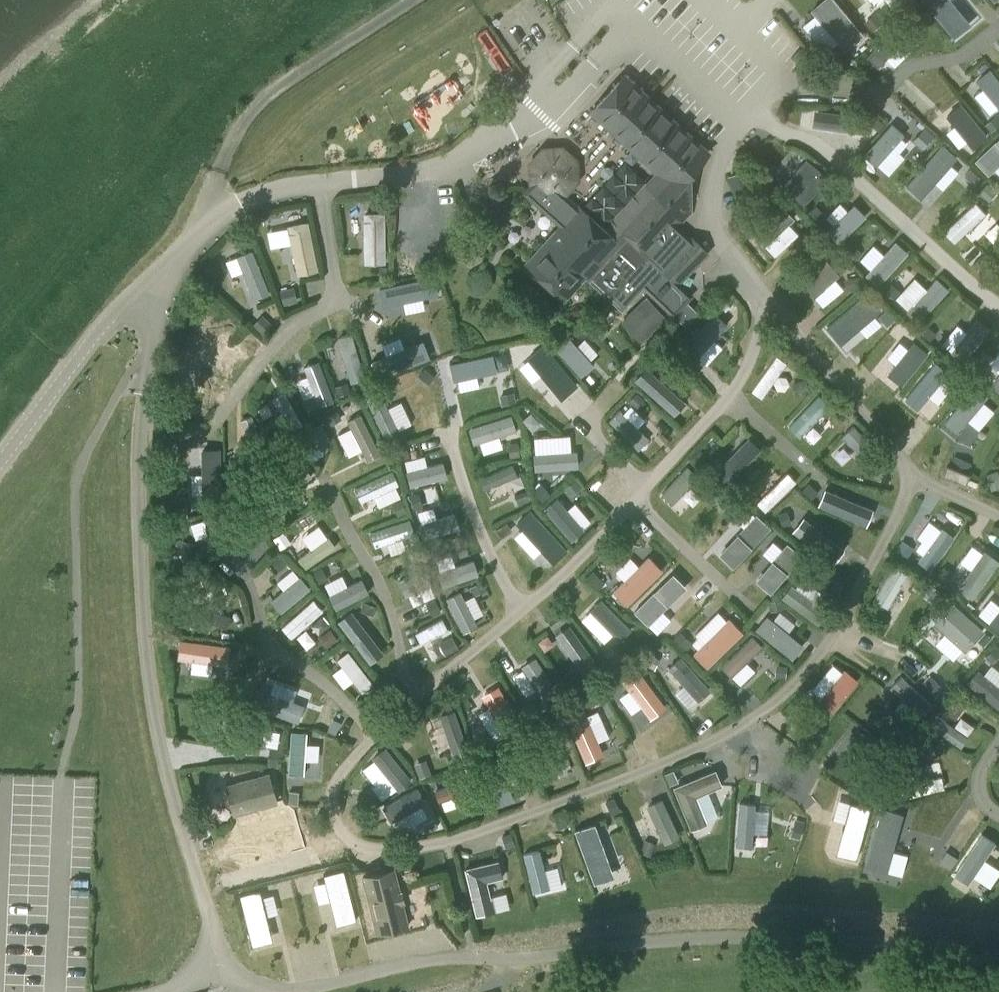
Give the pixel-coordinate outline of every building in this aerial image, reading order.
[(831,0),(825,0),(810,13),(844,54),(863,38),(831,0)] [(971,28),(948,0),(920,0),(919,0),(953,40),(971,28)] [(873,31),(884,21),(877,14),(866,24),(873,31)] [(899,25),(866,59),(877,70),(912,36),(899,25)] [(838,51),(825,57),(830,71),(844,66),(838,51)] [(989,70),(975,82),(998,111),(998,82),(989,70)] [(918,71),(899,92),(924,115),(934,105),(923,94),(932,84),(918,71)] [(558,228),(524,266),(564,304),(586,281),(623,312),(646,288),(673,313),(686,296),(677,287),(658,268),(686,239),(662,217),(670,208),(697,177),(712,155),(624,75),(589,115),(655,175),(603,228),(575,204),(574,205),(558,228)] [(988,140),(961,106),(945,119),(972,152),(988,140)] [(813,113),(812,129),(864,137),(867,119),(813,113)] [(904,136),(892,125),(863,157),(876,168),(904,136)] [(934,137),(924,128),(913,142),(922,150),(934,137)] [(974,163),(988,178),(998,168),(998,140),(974,163)] [(570,196),(578,181),(577,158),(562,146),(542,148),(528,163),(529,183),(529,187),(544,197),(570,196)] [(942,146),(906,188),(920,202),(957,160),(942,146)] [(781,187),(802,209),(827,182),(805,161),(781,187)] [(979,178),(970,170),(963,178),(974,186),(979,178)] [(726,178),(740,209),(757,201),(745,171),(726,178)] [(978,194),(988,204),(996,195),(986,185),(978,194)] [(544,197),(529,187),(523,196),(558,228),(574,205),(570,196),(544,197)] [(987,215),(975,204),(943,236),(953,246),(987,215)] [(826,235),(838,246),(866,219),(853,208),(826,235)] [(763,250),(794,222),(782,210),(753,238),(763,250)] [(385,215),(363,216),(364,266),(385,266),(385,215)] [(307,224),(287,227),(296,278),(318,274),(307,224)] [(709,253),(690,235),(686,239),(658,268),(677,287),(709,253)] [(877,289),(907,256),(895,244),(864,278),(877,289)] [(252,253),(236,260),(253,302),(268,296),(252,253)] [(812,302),(839,278),(822,258),(795,281),(812,302)] [(434,280),(379,290),(382,310),(438,298),(434,280)] [(920,323),(949,293),(936,281),(908,313),(920,323)] [(824,329),(840,349),(880,314),(865,296),(824,329)] [(666,320),(645,299),(621,324),(642,346),(666,320)] [(414,309),(429,356),(450,349),(436,302),(414,309)] [(197,307),(185,351),(202,355),(214,312),(197,307)] [(728,328),(715,316),(685,349),(698,362),(728,328)] [(964,366),(991,331),(977,320),(950,356),(964,366)] [(576,340),(589,355),(596,349),(583,334),(576,340)] [(366,382),(351,336),(337,340),(350,386),(366,382)] [(556,350),(581,380),(595,369),(568,340),(556,350)] [(422,344),(370,365),(377,383),(430,362),(422,344)] [(901,391),(929,355),(913,346),(887,379),(901,391)] [(561,403),(578,389),(544,347),(528,363),(561,403)] [(493,358),(449,367),(453,384),(496,375),(493,358)] [(750,394),(761,402),(785,366),(775,359),(750,394)] [(218,376),(180,360),(175,376),(213,390),(218,376)] [(318,410),(333,403),(317,364),(304,369),(318,410)] [(904,402),(917,413),(948,376),(935,365),(904,402)] [(673,418),(685,407),(647,372),(635,382),(673,418)] [(991,390),(998,395),(998,378),(991,390)] [(791,386),(794,398),(808,394),(805,382),(791,386)] [(945,425),(957,436),(988,399),(975,388),(945,425)] [(302,426),(284,393),(273,401),(291,434),(302,426)] [(384,442),(398,435),(381,394),(365,402),(384,442)] [(818,398),(788,430),(799,441),(829,409),(818,398)] [(649,441),(620,413),(609,423),(639,453),(649,441)] [(251,417),(240,423),(256,458),(269,451),(251,417)] [(367,464),(380,458),(360,417),(348,424),(367,464)] [(473,448),(517,434),(511,419),(468,432),(473,448)] [(854,427),(841,439),(863,466),(875,453),(854,427)] [(298,464),(330,443),(320,429),(288,450),(298,464)] [(730,480),(758,444),(746,434),(715,467),(730,480)] [(221,452),(200,453),(201,512),(221,512),(221,452)] [(533,457),(534,474),(578,471),(577,455),(533,457)] [(950,468),(946,467),(942,480),(966,489),(968,476),(971,465),(953,457),(950,468)] [(686,461),(660,489),(670,500),(697,473),(686,461)] [(409,491),(446,481),(442,466),(406,476),(409,491)] [(484,494),(518,478),(513,467),(478,482),(484,494)] [(766,508),(795,478),(785,469),(755,499),(766,508)] [(360,506),(398,488),(392,473),(354,493),(360,506)] [(997,473),(985,476),(991,492),(998,490),(998,477),(997,473)] [(808,480),(802,487),(812,496),(818,489),(808,480)] [(871,506),(823,485),(816,502),(865,522),(871,506)] [(583,527),(554,494),(541,505),(570,537),(583,527)] [(551,559),(565,548),(529,507),(515,518),(551,559)] [(786,508),(778,510),(782,523),(790,520),(786,508)] [(716,551),(731,563),(769,524),(756,510),(716,551)] [(205,521),(213,551),(250,539),(240,511),(205,521)] [(802,514),(791,528),(829,563),(843,545),(802,514)] [(423,543),(460,532),(454,516),(418,528),(423,543)] [(374,550),(415,537),(410,520),(370,533),(374,550)] [(930,567),(953,533),(940,524),(916,558),(930,567)] [(287,542),(294,553),(307,545),(300,534),(287,542)] [(753,576),(768,589),(800,550),(786,539),(753,576)] [(305,572),(335,550),(327,540),(298,561),(305,572)] [(956,585),(972,596),(998,558),(983,546),(956,585)] [(625,602),(660,566),(646,552),(611,587),(625,602)] [(871,596),(886,604),(907,570),(893,560),(871,596)] [(441,590),(478,579),(473,563),(436,576),(441,590)] [(646,624),(685,582),(671,566),(632,606),(646,624)] [(591,568),(585,573),(598,587),(604,581),(591,568)] [(399,583),(405,600),(430,588),(424,573),(399,583)] [(280,618),(310,592),(300,580),(271,605),(280,618)] [(823,605),(790,581),(781,593),(817,620),(823,605)] [(361,582),(328,600),(335,614),(368,597),(361,582)] [(471,589),(475,598),(486,593),(483,584),(471,589)] [(463,637),(477,630),(460,594),(445,601),(463,637)] [(630,625),(600,596),(580,616),(609,643),(630,625)] [(226,624),(230,611),(192,598),(187,611),(226,624)] [(964,648),(983,628),(951,599),(932,621),(964,648)] [(290,642),(323,614),(312,602),(281,631),(290,642)] [(998,627),(998,605),(988,619),(998,627)] [(753,627),(791,656),(802,642),(765,612),(753,627)] [(369,668),(383,657),(350,614),(336,625),(369,668)] [(705,663),(740,629),(727,614),(690,648),(705,663)] [(599,664),(567,621),(552,630),(585,676),(599,664)] [(448,633),(441,622),(414,636),(421,647),(448,633)] [(728,672),(760,643),(750,632),(719,662),(728,672)] [(228,642),(177,635),(174,656),(225,662),(228,642)] [(458,651),(451,640),(439,646),(445,659),(458,651)] [(362,696),(374,686),(349,653),(337,663),(362,696)] [(667,664),(697,696),(708,686),(680,653),(667,664)] [(545,700),(558,691),(534,654),(520,663),(545,700)] [(649,715),(666,704),(637,665),(620,675),(649,715)] [(830,709),(855,678),(842,665),(815,697),(830,709)] [(976,666),(964,679),(998,710),(998,686),(976,666)] [(917,714),(931,701),(900,672),(887,685),(917,714)] [(497,682),(481,693),(503,732),(518,722),(497,682)] [(297,718),(302,700),(259,685),(253,702),(297,718)] [(583,758),(601,752),(583,705),(564,712),(583,758)] [(453,707),(437,711),(449,748),(465,742),(453,707)] [(930,725),(958,744),(967,734),(939,713),(930,725)] [(954,723),(967,731),(973,723),(961,714),(954,723)] [(332,716),(326,726),(334,730),(340,721),(332,716)] [(305,728),(290,728),(287,769),(301,771),(305,728)] [(539,779),(556,771),(541,732),(525,737),(539,779)] [(397,787),(410,776),(382,742),(371,753),(397,787)] [(268,744),(266,760),(274,761),(276,745),(268,744)] [(413,761),(417,774),(429,770),(425,757),(413,761)] [(319,758),(303,758),(303,775),(319,775),(319,758)] [(899,797),(946,783),(939,758),(893,769),(899,797)] [(495,802),(511,796),(498,759),(483,765),(495,802)] [(467,764),(470,773),(476,771),(474,762),(467,764)] [(721,781),(714,765),(672,782),(689,825),(704,819),(695,791),(721,781)] [(677,778),(672,766),(664,770),(669,781),(677,778)] [(275,798),(267,768),(223,781),(231,811),(275,798)] [(433,786),(436,797),(470,786),(466,774),(433,786)] [(390,818),(425,799),(416,783),(382,803),(390,818)] [(287,788),(287,801),(297,801),(297,788),(287,788)] [(612,814),(620,811),(613,794),(606,797),(612,814)] [(677,831),(660,795),(643,803),(662,839),(677,831)] [(868,801),(849,796),(835,846),(855,852),(868,801)] [(755,800),(738,798),(735,843),(752,844),(755,800)] [(901,810),(879,804),(863,863),(883,870),(901,810)] [(553,814),(557,827),(566,824),(561,812),(553,814)] [(421,822),(426,830),(437,823),(433,815),(421,822)] [(789,834),(799,838),(805,820),(795,817),(789,834)] [(613,871),(593,818),(573,826),(592,881),(613,871)] [(502,833),(505,846),(515,844),(512,830),(502,833)] [(994,839),(978,831),(951,872),(966,882),(994,839)] [(240,839),(247,872),(279,866),(272,833),(240,839)] [(639,849),(649,853),(654,841),(645,837),(639,849)] [(548,884),(538,847),(522,850),(531,889),(548,884)] [(939,859),(950,867),(958,855),(947,848),(939,859)] [(500,874),(495,856),(462,864),(475,912),(494,907),(485,879),(500,874)] [(406,920),(391,863),(359,872),(373,930),(406,920)] [(341,864),(321,868),(334,921),(354,917),(341,864)] [(270,937),(257,883),(237,888),(251,940),(270,937)]
